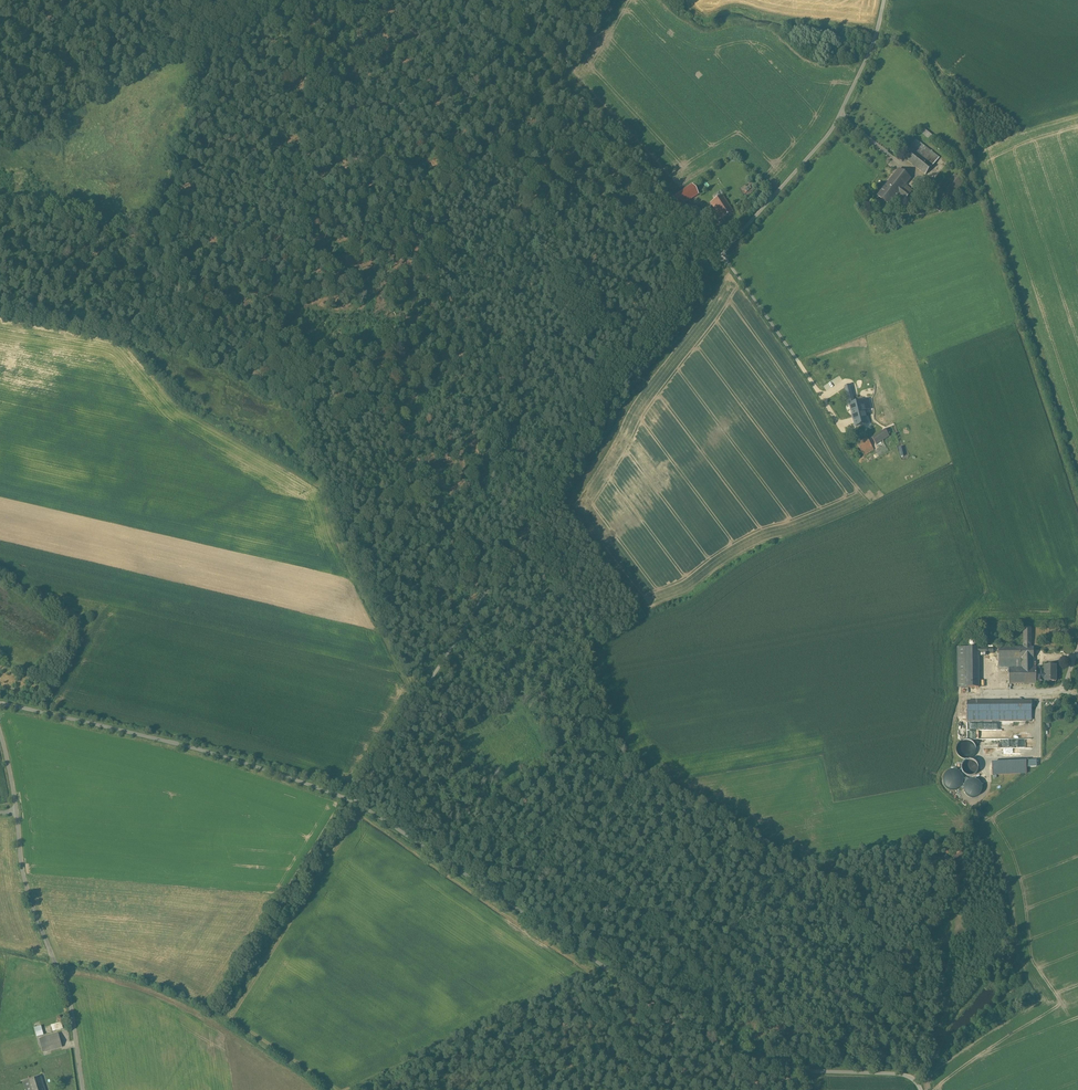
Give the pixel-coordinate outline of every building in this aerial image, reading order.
[(926,128),(923,133),(933,140),(936,136),(926,128)] [(925,146),(916,140),(913,144),(914,144),(922,150),(925,146)] [(922,150),(914,144),(910,148),(913,150),(933,165),(939,158),(925,146),(922,150)] [(933,165),(913,150),(905,159),(926,175),(933,165)] [(899,169),(888,183),(900,192),(903,188),(911,178),(899,169)] [(900,192),(888,183),(884,188),(879,194),(890,204),(899,193),(900,192)] [(692,185),(673,198),(679,207),(698,194),(692,185)] [(910,194),(903,188),(900,192),(899,193),(906,198),(910,194),(909,194),(910,194)] [(711,202),(715,210),(727,203),(722,195),(711,202)] [(727,203),(715,210),(721,219),(733,212),(727,203)] [(850,404),(852,414),(865,411),(863,401),(850,404)] [(865,411),(852,414),(853,417),(855,425),(868,422),(865,411)] [(885,429),(877,435),(880,441),(889,436),(885,429)] [(880,441),(877,435),(872,438),(876,444),(880,441)] [(867,437),(857,443),(862,452),(872,446),(868,440),(867,437)] [(876,444),(872,438),(868,440),(872,446),(874,450),(878,447),(876,444)] [(872,446),(862,452),(864,455),(874,450),(872,446)] [(1031,627),(1024,627),(1024,647),(999,648),(999,659),(1022,658),(1022,668),(1009,668),(1009,683),(1032,683),(1034,668),(1034,647),(1031,647),(1031,627)] [(967,687),(966,647),(958,647),(958,688),(967,687)] [(978,653),(978,648),(978,647),(966,647),(967,687),(979,687),(978,653)] [(1022,658),(999,659),(999,668),(1009,668),(1022,668),(1022,658)] [(1043,671),(1036,671),(1036,668),(1034,668),(1032,683),(1036,684),(1036,681),(1045,681),(1045,682),(1056,682),(1056,673),(1058,673),(1058,666),(1056,666),(1045,666),(1045,673),(1043,673),(1043,671)] [(1013,701),(985,701),(985,711),(967,711),(967,720),(1032,720),(1032,711),(1013,711),(1013,701)] [(985,701),(967,701),(967,711),(985,711),(985,701)] [(1032,701),(1013,701),(1013,711),(1032,711),(1032,701)] [(1032,737),(1028,732),(1022,737),(1026,742),(1032,737)] [(966,738),(963,738),(962,739),(961,740),(959,741),(958,742),(957,743),(957,744),(956,745),(956,746),(956,747),(956,748),(956,750),(956,751),(956,752),(957,753),(958,754),(959,755),(960,756),(960,757),(961,758),(963,758),(965,759),(967,759),(969,759),(970,758),(971,758),(972,757),(973,756),(974,755),(975,754),(976,753),(976,752),(977,750),(977,749),(977,748),(977,747),(976,746),(976,745),(976,744),(975,743),(974,742),(973,741),(973,740),(972,740),(971,739),(969,738),(968,738),(966,738)] [(994,775),(1030,774),(1030,767),(1040,766),(1040,759),(1036,759),(1036,757),(1002,757),(1002,762),(993,762),(994,775)] [(972,760),(971,760),(970,760),(969,760),(967,760),(966,761),(965,761),(965,762),(964,763),(963,764),(963,765),(962,766),(962,768),(962,769),(962,770),(963,771),(963,772),(964,774),(965,775),(966,775),(967,776),(969,776),(971,776),(972,776),(973,776),(974,775),(976,774),(977,773),(977,772),(978,771),(978,770),(978,769),(979,768),(978,766),(978,765),(978,764),(977,763),(976,762),(975,761),(974,760),(972,760)] [(952,770),(950,771),(948,771),(947,772),(946,773),(945,774),(944,775),(943,777),(943,778),(942,779),(942,781),(942,782),(943,783),(943,784),(943,785),(944,786),(945,788),(946,789),(947,789),(948,790),(949,790),(951,791),(953,791),(955,791),(956,790),(957,790),(959,789),(960,788),(961,787),(962,786),(962,785),(963,784),(963,782),(963,781),(963,780),(963,779),(963,778),(963,777),(962,776),(962,775),(961,774),(960,773),(959,772),(958,772),(957,771),(956,771),(954,770),(952,770)] [(975,780),(974,779),(973,779),(971,780),(970,780),(969,780),(968,781),(967,782),(966,783),(965,785),(965,786),(965,788),(965,789),(965,790),(966,791),(966,792),(967,793),(968,794),(969,795),(970,795),(972,796),(973,796),(975,796),(976,795),(977,795),(978,794),(979,793),(980,792),(981,790),(981,789),(981,787),(981,786),(981,785),(980,784),(980,783),(979,782),(978,781),(977,781),(976,780),(975,780)] [(64,1022),(53,1024),(54,1031),(65,1029),(64,1022)] [(38,1037),(46,1035),(43,1025),(36,1027),(38,1037)] [(58,1034),(40,1039),(43,1052),(61,1047),(58,1034)] [(28,1081),(30,1089),(45,1089),(41,1077),(28,1081)]
